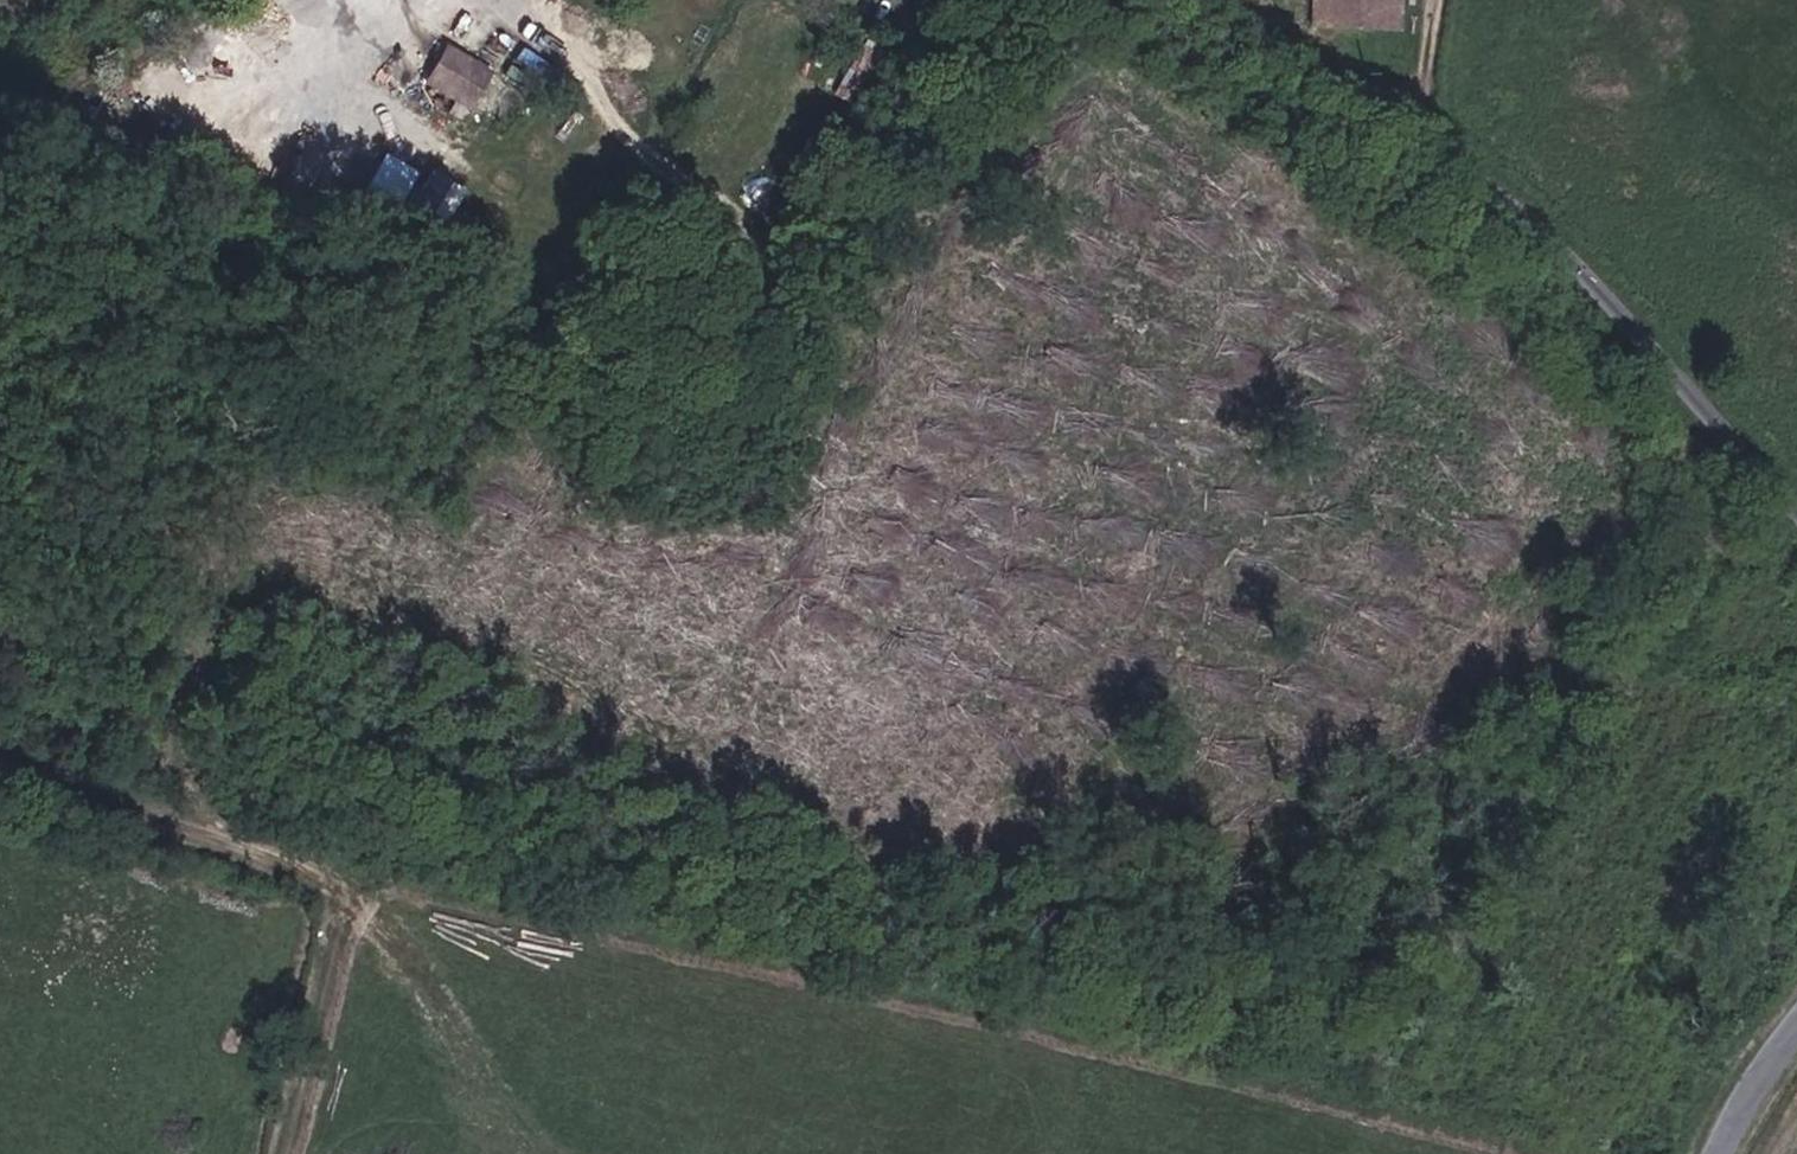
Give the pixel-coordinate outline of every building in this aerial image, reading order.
[(519,0),(517,0),(480,56),(525,85),(563,27),(519,0)] [(1379,28),(1381,0),(1313,0),(1314,24),(1379,28)] [(1379,28),(1402,29),(1404,0),(1381,0),(1379,28)] [(842,92),(870,105),(895,53),(843,28),(831,50),(855,63),(842,92)]
